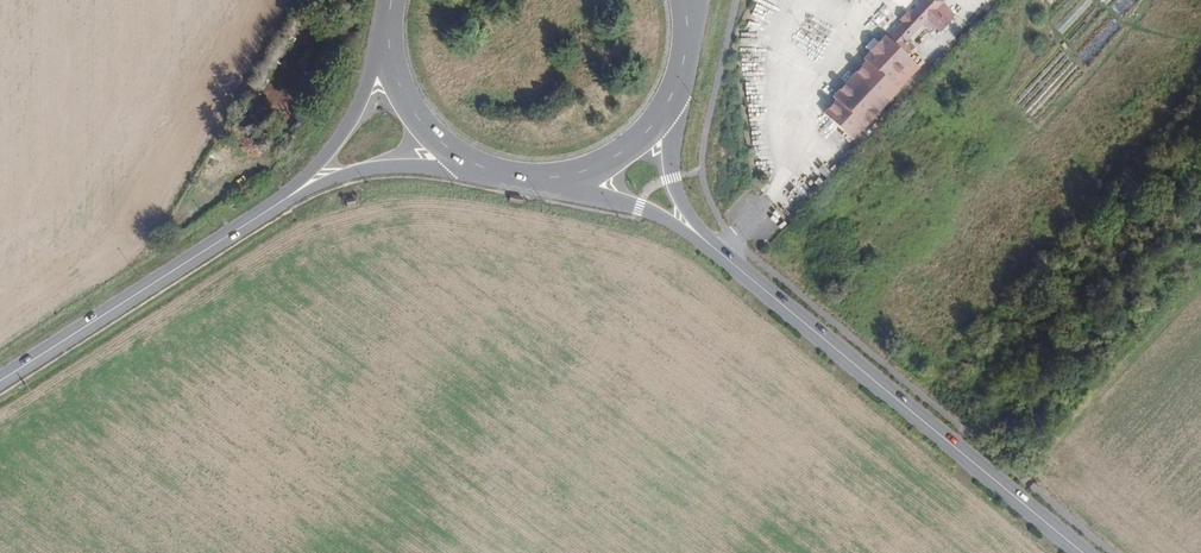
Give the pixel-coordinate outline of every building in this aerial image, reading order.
[(910,59),(906,55),(914,46),(906,39),(922,22),(930,29),(934,24),(941,31),(949,22),(935,9),(943,1),(942,0),(924,0),(910,15),(904,22),(888,38),(885,35),(878,43),(877,42),(869,50),(870,51),(864,59),(867,62),(834,98),(836,100),(823,113),(852,139),(898,90),(889,82),(910,59)] [(904,22),(910,15),(907,12),(900,19),(904,22)]
